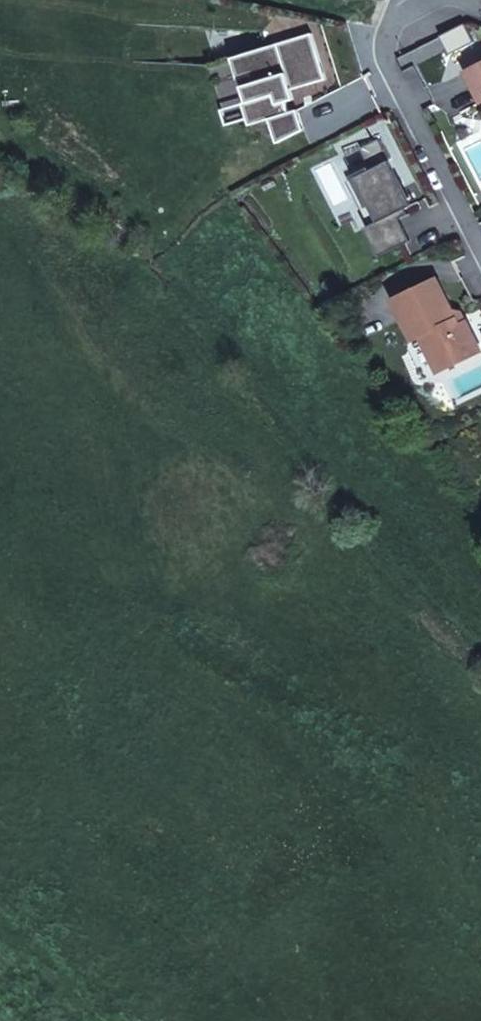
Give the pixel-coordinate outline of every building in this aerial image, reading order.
[(468,72),(480,98),(480,65),(468,72)] [(414,205),(381,139),(362,148),(373,169),(358,176),(369,197),(361,201),(373,225),(369,227),(383,256),(413,241),(402,218),(411,214),(408,208),(414,205)] [(358,176),(351,180),(361,201),(369,197),(358,176)] [(438,276),(407,291),(404,317),(415,338),(409,342),(427,379),(480,352),(480,346),(468,320),(461,323),(438,276)]
